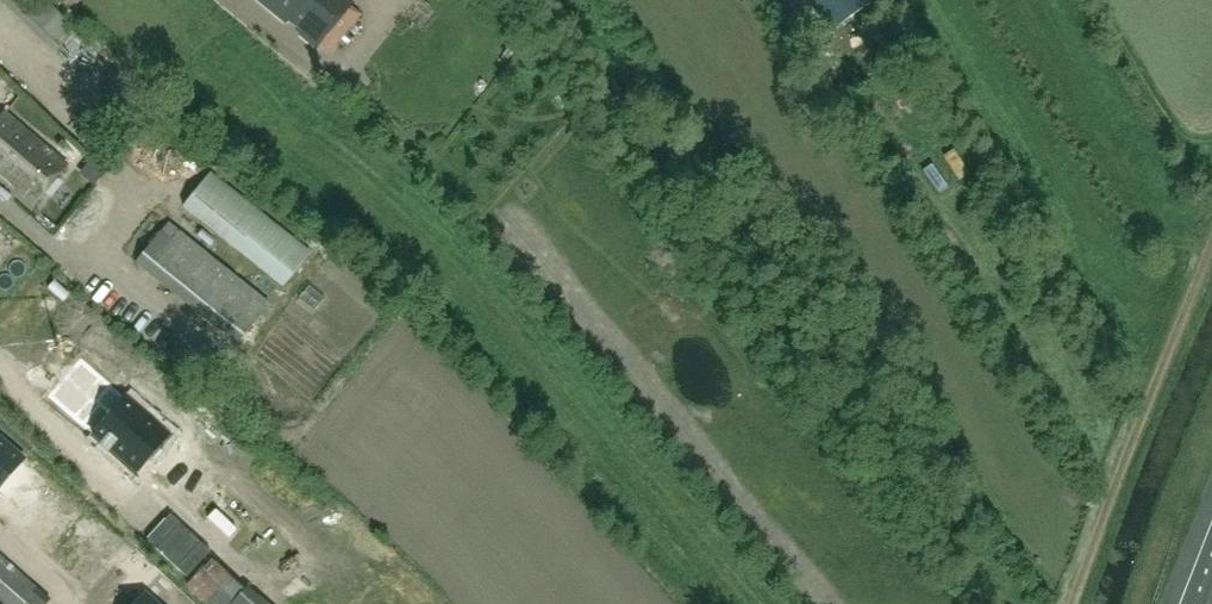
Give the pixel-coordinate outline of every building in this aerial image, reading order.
[(2,3),(56,54),(78,30),(46,0),(5,0),(2,3)] [(348,0),(267,0),(264,4),(286,23),(291,21),(301,29),(300,34),(316,48),(320,43),(330,51),(358,17),(349,9),(353,4),(348,0)] [(867,0),(810,0),(831,29),(868,3),(867,0)] [(34,205),(68,166),(0,108),(0,176),(34,205)] [(153,152),(171,167),(179,157),(162,142),(153,152)] [(172,173),(186,181),(194,167),(180,159),(172,173)] [(285,286),(311,253),(211,172),(184,206),(285,286)] [(168,224),(137,262),(238,344),(269,305),(168,224)] [(125,398),(93,434),(136,471),(168,435),(125,398)] [(0,442),(0,488),(23,462),(0,442)] [(0,488),(0,505),(53,551),(84,514),(23,462),(0,488)] [(50,600),(0,556),(0,603),(46,603),(50,600)] [(211,564),(186,587),(201,603),(248,603),(211,564)] [(146,596),(139,603),(155,603),(146,596)]
